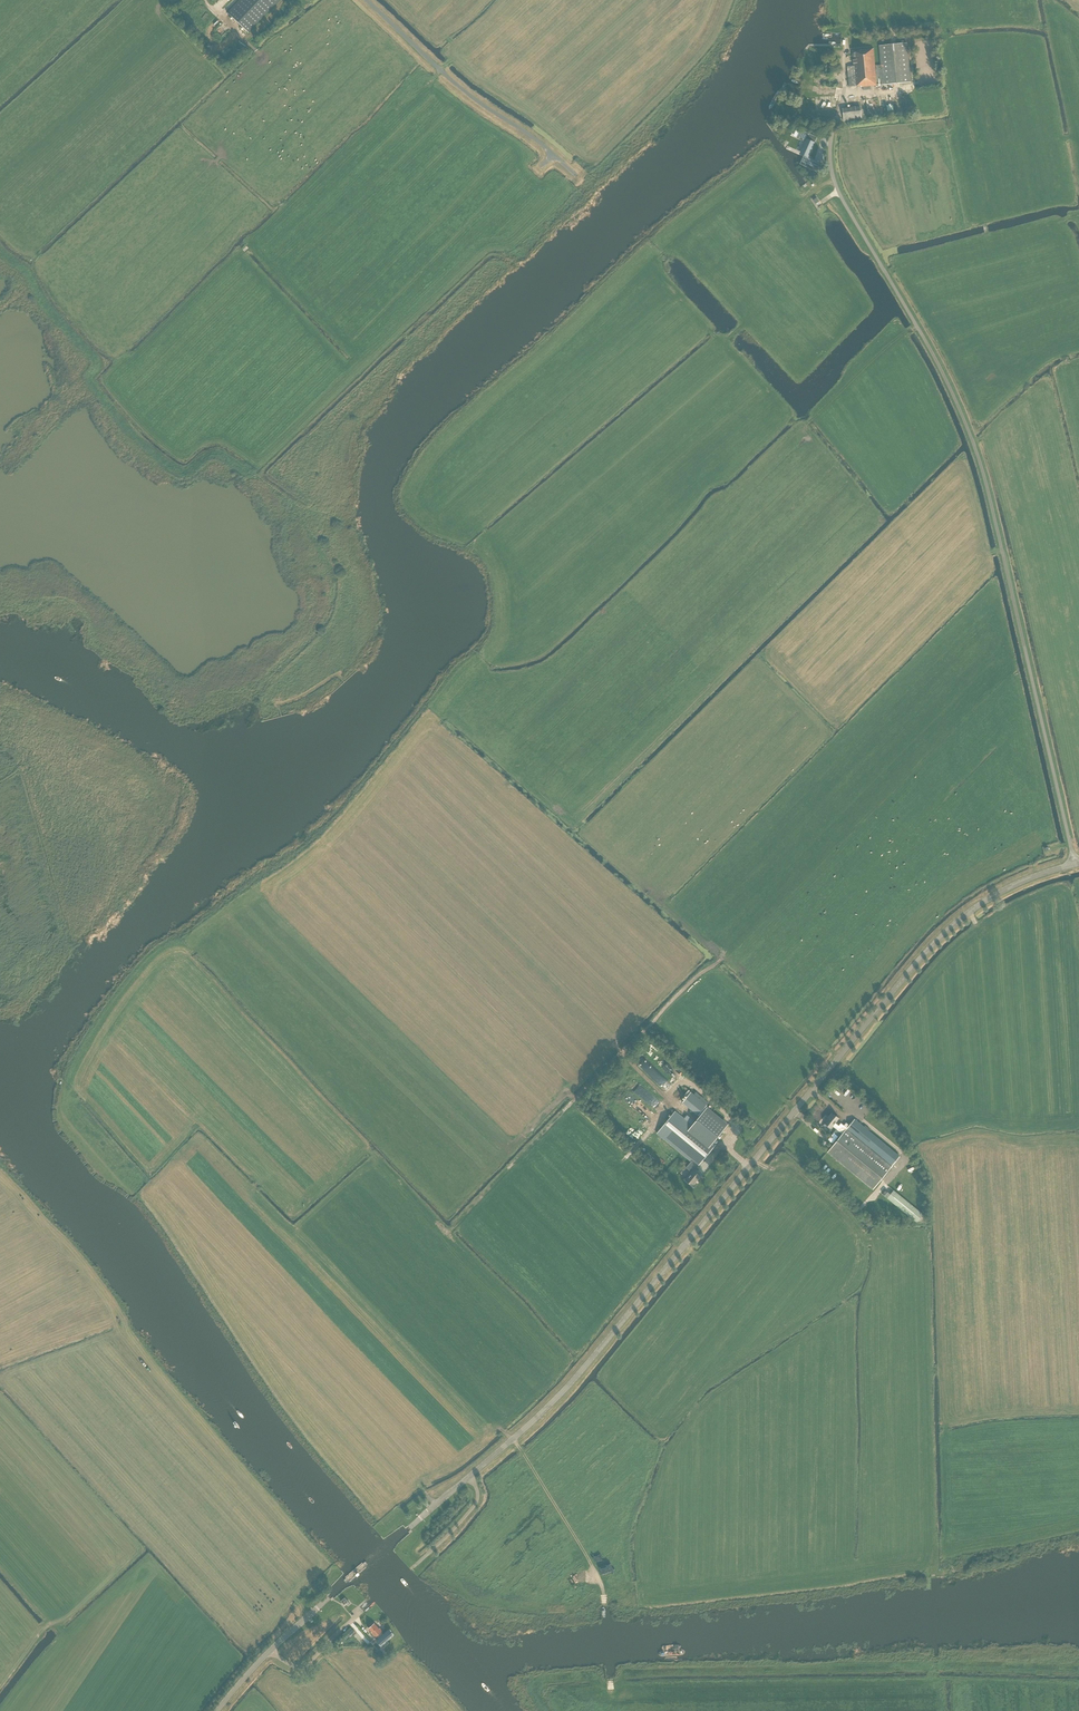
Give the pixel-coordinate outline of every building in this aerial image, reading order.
[(228,13),(249,33),(279,0),(240,0),(228,13)] [(883,85),(910,82),(907,43),(879,46),(881,65),(875,66),(873,49),(852,51),(853,64),(853,66),(847,67),(849,87),(861,86),(861,87),(863,87),(863,90),(871,90),(870,86),(876,86),(876,85),(882,84),(883,85)] [(862,120),(860,106),(842,108),(843,122),(862,120)] [(803,155),(802,156),(799,163),(817,172),(821,162),(808,156),(817,136),(800,128),(797,135),(806,139),(799,153),(803,155)] [(682,1103),(698,1115),(706,1105),(691,1092),(682,1103)] [(692,1125),(675,1111),(657,1133),(691,1161),(686,1168),(691,1172),(685,1180),(692,1186),(700,1176),(693,1170),(697,1166),(715,1144),(712,1142),(726,1125),(706,1108),(692,1125)] [(836,1129),(842,1134),(847,1128),(841,1123),(839,1126),(835,1123),(839,1118),(831,1112),(828,1116),(829,1117),(824,1123),(831,1128),(833,1126),(836,1129)] [(842,1134),(827,1152),(872,1189),(899,1156),(854,1119),(847,1128),(842,1134)] [(917,1222),(923,1214),(897,1193),(891,1201),(917,1222)] [(880,1197),(877,1201),(890,1209),(893,1204),(880,1197)] [(379,1628),(374,1623),(368,1628),(372,1632),(371,1632),(375,1637),(376,1637),(381,1642),(382,1642),(388,1650),(394,1645),(387,1636),(390,1632),(387,1628),(383,1631),(380,1627),(379,1628)] [(346,1639),(354,1631),(352,1629),(344,1638),(346,1639)]
